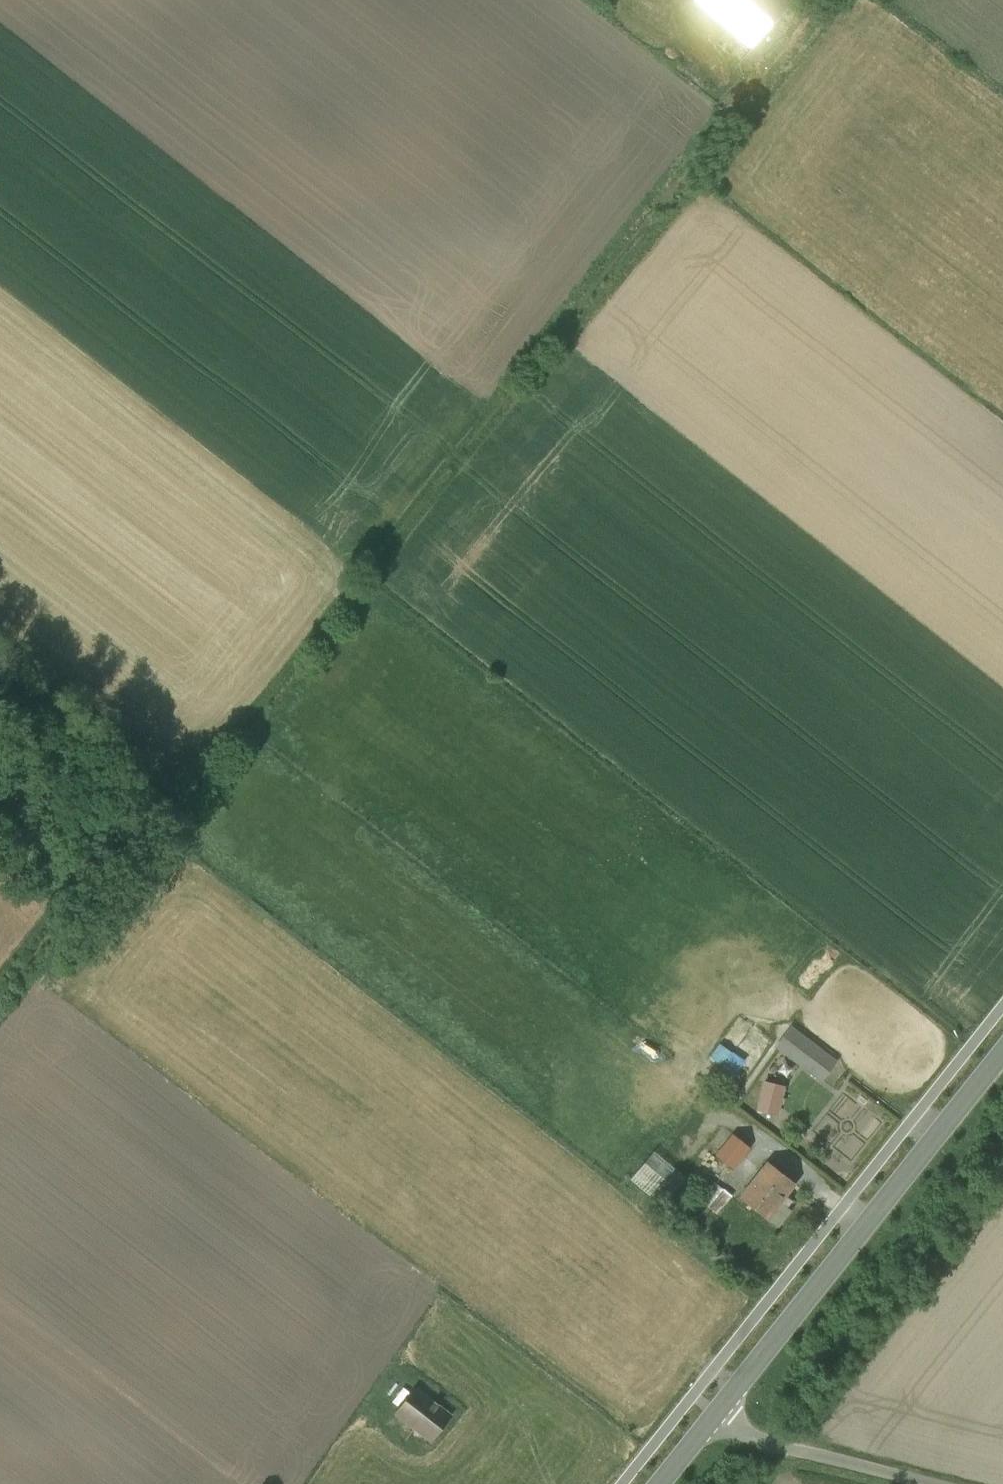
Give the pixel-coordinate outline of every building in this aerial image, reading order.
[(753,47),(793,2),(790,0),(699,0),(753,47)] [(830,1065),(789,1034),(780,1046),(821,1077),(830,1065)] [(765,1082),(758,1109),(778,1114),(784,1086),(765,1082)] [(734,1135),(718,1156),(732,1167),(749,1147),(734,1135)] [(676,1187),(645,1162),(633,1177),(663,1203),(676,1187)] [(768,1162),(740,1196),(768,1218),(795,1183),(768,1162)] [(712,1178),(698,1196),(718,1212),(733,1194),(712,1178)] [(450,1416),(414,1388),(396,1411),(432,1440),(450,1416)]
